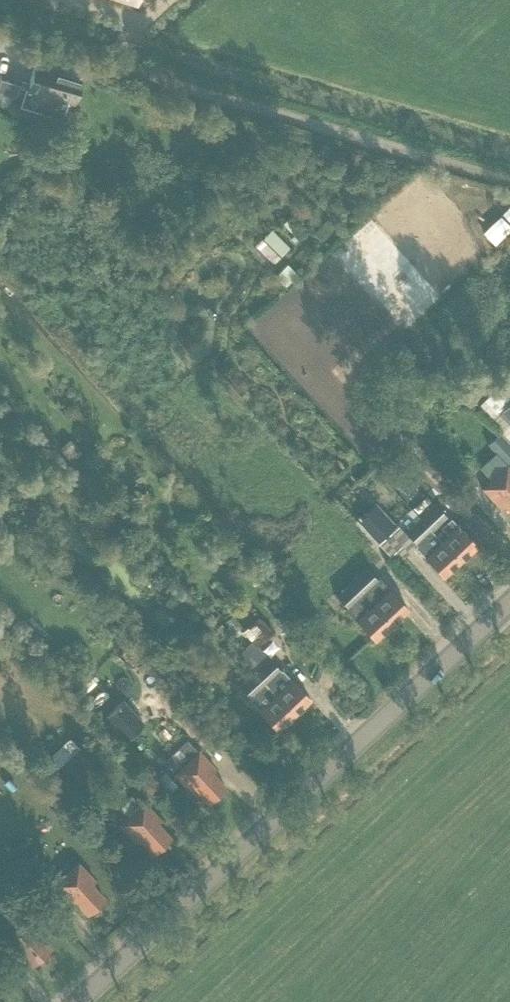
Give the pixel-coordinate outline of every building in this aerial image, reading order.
[(46,64),(35,61),(27,88),(25,87),(19,104),(62,118),(67,100),(73,102),(80,79),(60,72),(61,68),(46,63),(46,64)] [(297,237),(304,231),(297,223),(297,222),(291,214),(283,222),(293,233),(291,236),(293,239),(297,236),(297,237)] [(275,231),(271,227),(255,243),(273,261),(289,244),(285,240),(287,237),(278,228),(275,231)] [(383,251),(389,245),(375,230),(369,236),(383,251)] [(506,254),(497,263),(505,271),(509,266),(509,258),(506,254)] [(297,272),(287,262),(274,275),(285,285),(297,272)] [(428,286),(412,268),(405,275),(421,293),(428,286)] [(502,410),(509,419),(509,402),(502,410)] [(509,459),(509,445),(497,431),(486,441),(506,462),(509,459)] [(74,460),(82,452),(73,442),(65,449),(74,460)] [(405,468),(399,460),(383,474),(390,482),(405,468)] [(507,464),(482,486),(499,506),(503,502),(509,510),(509,467),(507,464)] [(151,499),(146,492),(136,499),(141,506),(151,499)] [(409,538),(374,500),(368,506),(367,504),(357,513),(359,516),(357,518),(390,555),(409,538)] [(419,517),(432,531),(448,517),(435,502),(419,517)] [(434,546),(441,540),(432,531),(419,517),(404,531),(417,546),(418,548),(428,539),(434,546)] [(441,540),(459,560),(476,544),(458,524),(457,525),(451,518),(441,527),(448,534),(441,540)] [(459,560),(441,540),(434,546),(428,539),(418,548),(424,555),(423,556),(442,576),(459,560)] [(231,554),(228,542),(218,545),(220,556),(231,554)] [(355,619),(389,587),(379,576),(377,579),(365,567),(336,594),(347,606),(345,608),(355,619)] [(389,587),(355,619),(374,639),(408,607),(389,587)] [(283,620),(292,627),(298,619),(289,612),(283,620)] [(255,641),(273,632),(265,616),(247,625),(255,641)] [(254,669),(269,656),(258,643),(249,651),(244,645),(238,651),(254,669)] [(254,672),(266,685),(282,671),(270,657),(254,672)] [(282,671),(266,685),(275,694),(293,714),(310,698),(284,670),(282,672),(282,671)] [(259,708),(275,694),(266,685),(254,672),(239,686),(251,699),(259,708)] [(276,729),(293,714),(275,694),(259,708),(258,709),(276,729)] [(104,716),(125,740),(145,722),(123,698),(104,716)] [(80,746),(58,721),(29,747),(51,772),(80,746)] [(216,769),(188,738),(163,760),(175,773),(191,791),(195,788),(207,801),(225,785),(213,772),(216,769)] [(128,815),(119,823),(136,842),(140,839),(152,852),(170,836),(158,822),(161,819),(139,795),(132,801),(129,798),(120,806),(128,815)] [(86,913),(104,897),(92,883),(95,880),(78,862),(54,884),(71,903),(74,900),(86,913)] [(49,947),(37,934),(40,931),(24,912),(0,934),(0,936),(16,953),(19,950),(32,964),(49,947)]
